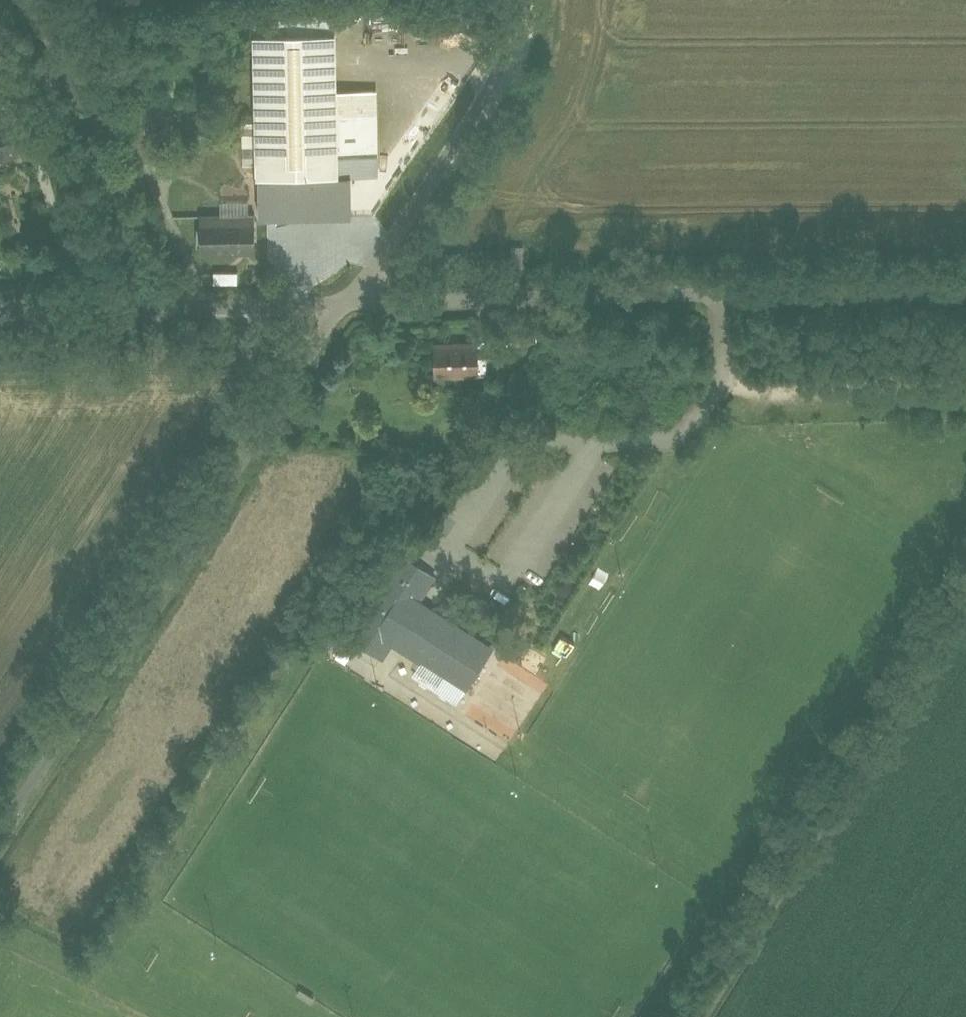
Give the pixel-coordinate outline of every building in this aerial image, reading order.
[(331,32),(245,33),(248,212),(356,210),(356,196),(376,196),(374,87),(332,88),(331,32)] [(0,142),(0,155),(20,150),(17,137),(0,142)] [(254,215),(198,216),(199,249),(254,248),(254,215)] [(474,346),(430,347),(431,374),(475,373),(474,346)] [(430,574),(398,554),(348,635),(380,655),(388,642),(417,595),(430,574)] [(417,595),(388,642),(462,687),(491,640),(417,595)]
